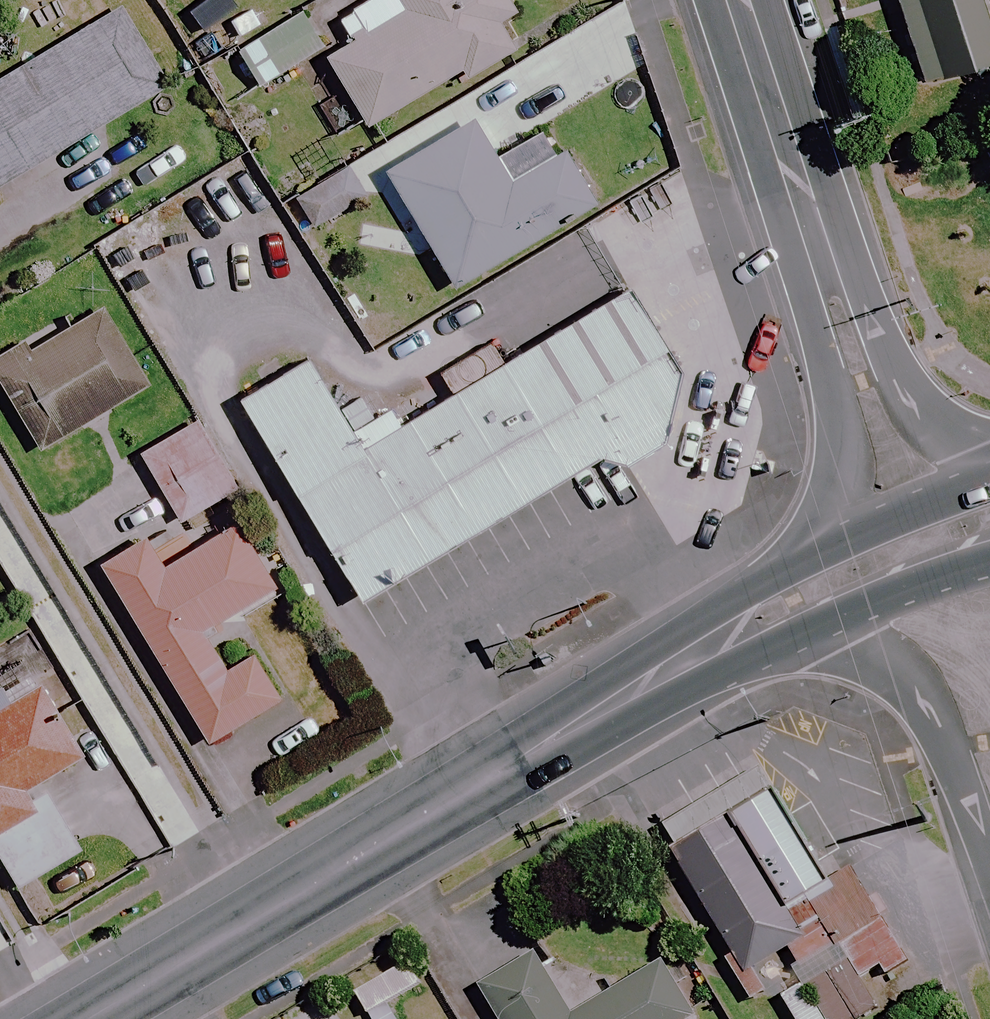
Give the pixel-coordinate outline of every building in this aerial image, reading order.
[(506,0),(399,0),(407,15),(327,59),(364,127),(462,74),(465,80),(514,53),(497,23),(513,14),(506,0)] [(978,0),(896,0),(921,85),(989,65),(989,40),(978,0)] [(123,9),(0,82),(0,188),(169,87),(123,9)] [(319,51),(298,16),(238,52),(259,87),(319,51)] [(511,185),(473,120),(385,172),(453,288),(593,205),(563,155),(511,185)] [(363,200),(347,171),(296,200),(312,229),(363,200)] [(300,354),(233,398),(355,602),(593,454),(702,481),(716,405),(671,370),(613,284),(355,446),(300,354)] [(98,310),(0,368),(0,387),(39,453),(145,390),(98,310)] [(240,489),(204,422),(141,457),(178,523),(240,489)] [(274,591),(235,526),(163,568),(147,541),(101,569),(206,746),(278,703),(251,658),(224,674),(200,634),(274,591)] [(36,672),(1,693),(8,706),(0,711),(0,862),(15,888),(80,851),(40,783),(85,757),(36,672)] [(725,953),(760,931),(777,957),(815,933),(838,968),(879,942),(856,906),(832,870),(823,876),(737,744),(633,811),(725,953)] [(537,959),(480,994),(495,1018),(692,1018),(700,1014),(668,961),(573,1018),(537,959)]
